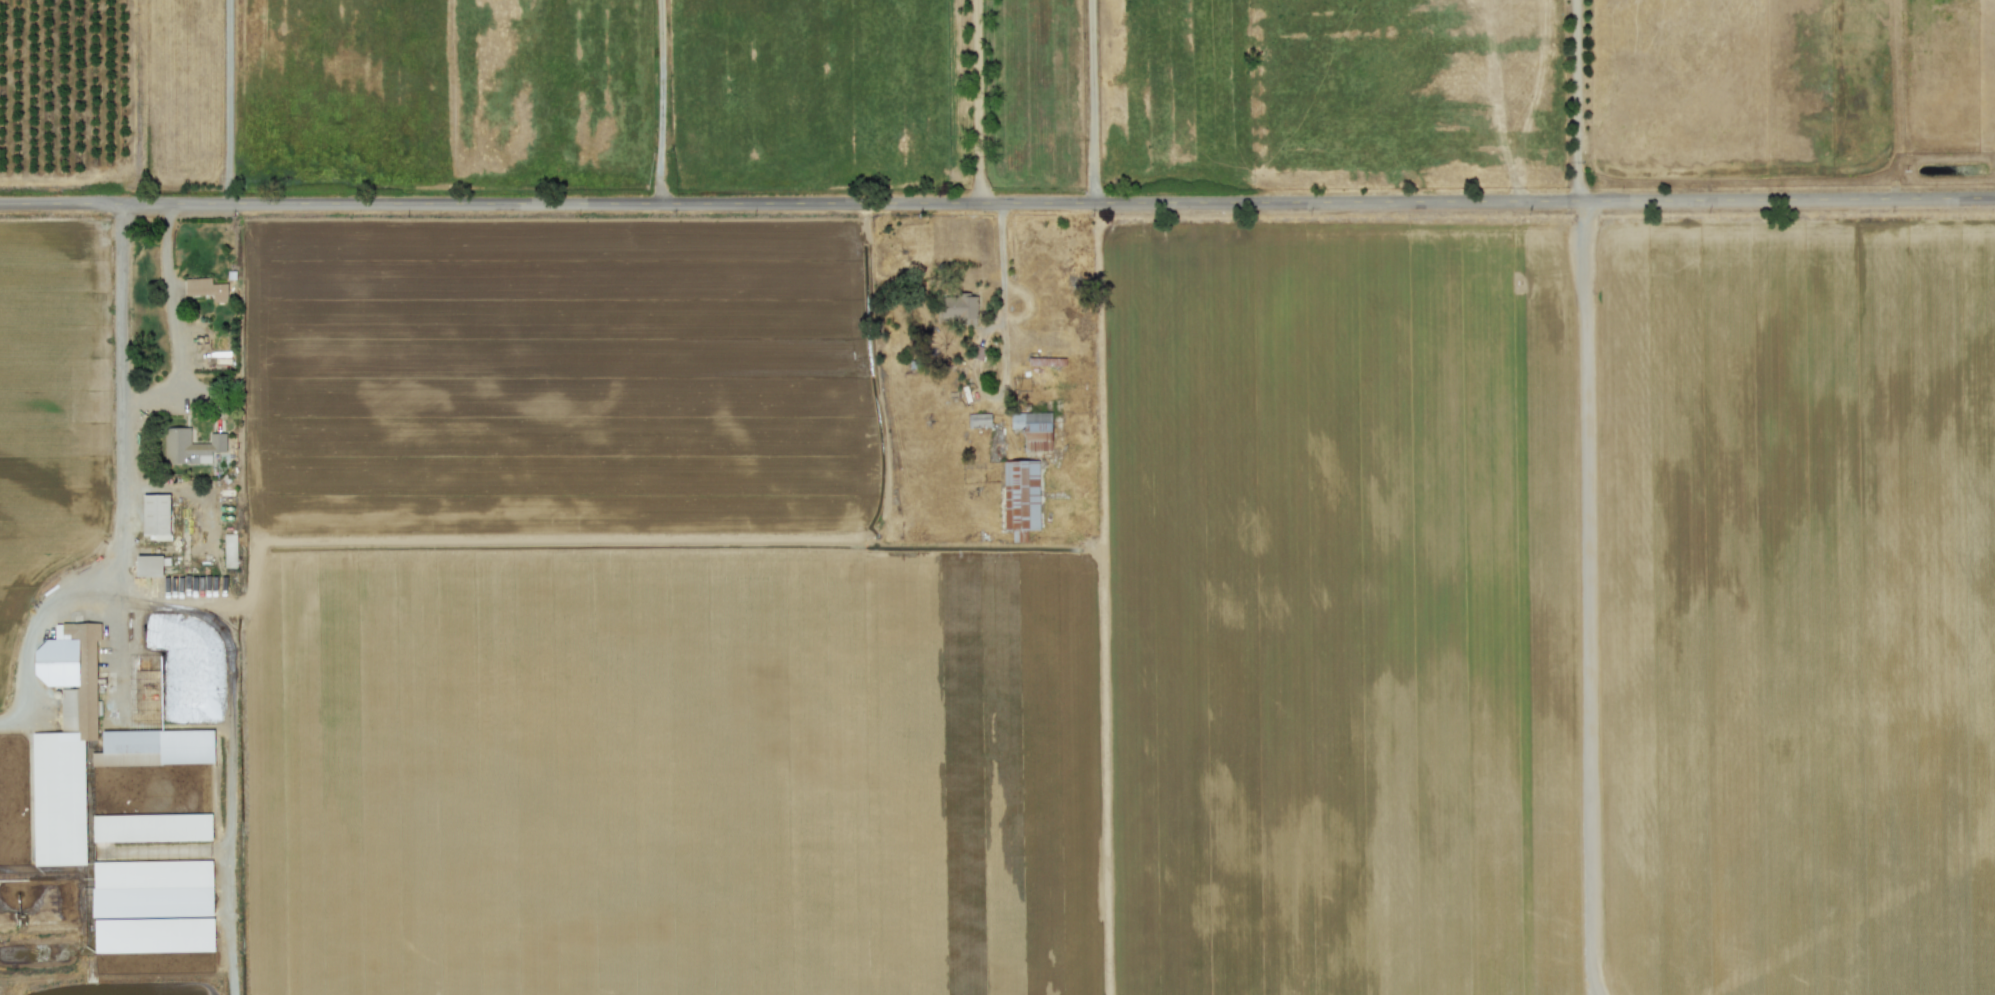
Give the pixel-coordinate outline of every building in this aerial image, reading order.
[(185,278),(185,294),(212,294),(212,301),(227,300),(227,282),(211,283),(211,277),(185,278)] [(976,293),(940,294),(941,319),(965,318),(966,323),(977,323),(976,293)] [(1051,411),(1011,412),(1011,430),(1024,430),(1025,450),(1051,450),(1051,411)] [(990,412),(968,413),(969,427),(991,426),(990,412)] [(190,427),(165,427),(165,463),(211,463),(211,451),(226,451),(226,432),(209,432),(209,442),(190,442),(190,427)] [(1039,528),(1038,459),(1002,460),(1003,529),(1039,528)] [(169,494),(143,494),(143,533),(169,533),(169,494)] [(236,566),(235,533),(224,533),(225,567),(236,566)] [(162,554),(136,555),(136,575),(162,575),(162,554)] [(33,864),(85,864),(85,730),(79,730),(79,718),(96,718),(96,638),(100,638),(100,622),(55,622),(55,638),(44,638),(44,647),(35,647),(35,684),(61,684),(61,732),(33,732),(33,864)] [(214,762),(213,729),(160,730),(159,656),(133,656),(134,730),(102,730),(102,751),(91,752),(91,764),(214,762)] [(211,813),(93,814),(93,841),(212,839),(211,813)] [(214,950),(213,917),(95,919),(95,952),(214,950)]
